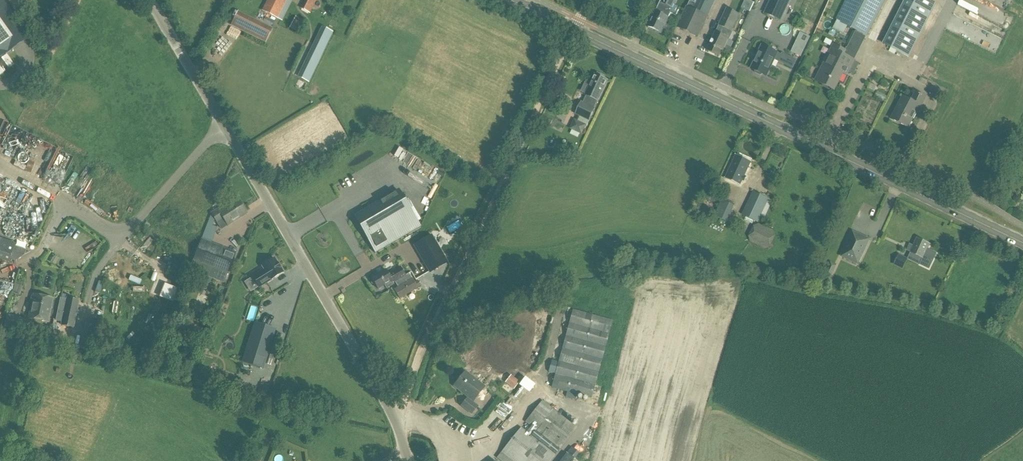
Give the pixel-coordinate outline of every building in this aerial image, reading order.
[(28,38),(2,0),(0,0),(0,58),(28,38)] [(262,10),(276,18),(285,0),(267,0),(262,10)] [(314,5),(305,0),(302,7),(301,9),(309,14),(310,11),(314,5)] [(677,28),(698,38),(716,0),(697,0),(696,3),(691,0),(678,28),(677,28)] [(765,13),(781,21),(783,17),(791,0),(772,0),(765,13)] [(837,20),(868,36),(887,0),(848,0),(837,20)] [(883,44),(908,56),(934,3),(929,0),(905,0),(883,44)] [(655,12),(648,27),(655,30),(656,31),(659,33),(660,32),(661,33),(664,28),(670,31),(672,27),(671,26),(666,24),(669,18),(668,18),(671,13),(676,16),(680,8),(674,6),(673,8),(660,2),(658,7),(656,12),(655,12)] [(727,10),(719,26),(732,32),(739,16),(727,10)] [(238,12),(231,25),(266,43),(273,29),(238,12)] [(296,17),(290,28),(299,32),(304,21),(296,17)] [(829,27),(835,36),(842,31),(836,22),(829,27)] [(322,28),(299,77),(309,82),(332,33),(322,28)] [(792,28),(787,36),(792,39),(797,31),(792,28)] [(847,50),(844,55),(855,61),(867,37),(857,31),(848,48),(847,47),(846,50),(847,50)] [(728,40),(715,34),(707,52),(719,57),(722,52),(723,53),(729,40),(728,40)] [(919,43),(912,60),(922,65),(929,48),(919,43)] [(834,45),(816,80),(835,90),(843,73),(847,75),(855,61),(844,55),(847,50),(846,50),(834,45)] [(762,46),(751,69),(755,71),(755,73),(760,75),(762,74),(766,76),(774,59),(792,68),(796,60),(782,54),(781,56),(777,53),(762,46)] [(938,51),(934,62),(942,65),(946,54),(938,51)] [(586,95),(590,97),(587,104),(595,107),(598,101),(599,101),(608,81),(603,78),(604,76),(598,73),(597,75),(595,74),(591,83),(587,81),(582,92),(586,94),(586,95)] [(903,97),(892,119),(908,128),(920,106),(922,107),(927,97),(916,91),(910,101),(903,97)] [(575,121),(571,129),(583,135),(585,130),(596,107),(595,107),(587,104),(582,101),(576,114),(580,116),(577,122),(575,121)] [(28,137),(23,149),(29,151),(34,139),(28,137)] [(736,155),(725,178),(741,185),(743,180),(745,181),(747,177),(745,176),(752,162),(736,155)] [(62,169),(67,159),(62,157),(57,167),(62,169)] [(41,180),(38,185),(46,189),(48,184),(41,180)] [(707,188),(703,196),(715,202),(719,194),(707,188)] [(361,214),(355,217),(357,221),(375,251),(375,252),(374,252),(375,253),(375,254),(421,227),(420,226),(420,227),(399,191),(395,194),(395,193),(394,193),(395,194),(381,202),(381,201),(380,202),(361,214)] [(753,191),(742,214),(759,222),(769,199),(753,191)] [(238,198),(212,214),(216,220),(217,223),(223,219),(227,226),(248,213),(238,198)] [(15,203),(18,212),(26,210),(23,200),(15,203)] [(721,200),(714,216),(728,222),(735,206),(721,200)] [(12,209),(7,218),(14,222),(20,213),(12,209)] [(212,214),(201,241),(211,245),(218,228),(213,226),(216,220),(212,214)] [(754,226),(750,236),(750,243),(766,249),(771,247),(776,235),(774,230),(759,224),(754,226)] [(854,232),(842,254),(857,261),(868,239),(854,232)] [(423,241),(414,246),(421,257),(430,273),(447,263),(431,236),(431,235),(423,241)] [(8,263),(10,259),(15,261),(24,256),(27,248),(0,238),(0,260),(8,263)] [(910,244),(907,250),(911,252),(923,258),(924,258),(931,244),(918,238),(914,246),(910,244)] [(201,241),(190,270),(218,281),(222,272),(227,274),(235,254),(211,245),(201,241)] [(900,255),(894,265),(902,269),(908,259),(900,255)] [(261,272),(253,277),(259,287),(267,283),(271,280),(283,273),(276,263),(275,259),(263,267),(265,270),(261,272)] [(384,275),(375,280),(379,286),(384,294),(388,292),(391,297),(405,288),(402,284),(404,283),(399,275),(401,274),(396,265),(383,273),(384,275)] [(391,297),(389,298),(392,303),(395,308),(403,303),(412,298),(406,288),(405,288),(391,297)] [(32,302),(28,318),(48,322),(53,299),(34,295),(33,296),(32,297),(31,301),(32,302)] [(61,299),(56,320),(62,322),(61,325),(73,328),(79,301),(75,300),(74,299),(73,298),(70,299),(67,299),(67,300),(61,299)] [(573,310),(569,324),(609,335),(613,321),(573,310)] [(7,316),(5,327),(29,332),(31,321),(7,316)] [(88,319),(80,349),(95,352),(103,322),(88,319)] [(264,369),(276,330),(256,324),(244,363),(263,369),(264,369)] [(569,324),(566,336),(606,347),(609,335),(569,324)] [(566,336),(562,350),(602,360),(606,347),(566,336)] [(52,337),(50,343),(60,346),(62,340),(52,337)] [(29,348),(26,361),(33,363),(37,350),(29,348)] [(562,350),(559,362),(599,373),(602,360),(562,350)] [(552,361),(549,373),(555,375),(595,386),(599,373),(559,362),(552,361)] [(465,372),(454,386),(468,397),(461,406),(471,414),(478,406),(471,401),(471,400),(472,400),(483,386),(465,372)] [(567,391),(579,395),(592,398),(595,386),(555,375),(552,387),(567,391)] [(511,376),(507,381),(514,387),(519,382),(511,376)] [(567,391),(566,397),(577,400),(579,395),(567,391)] [(543,400),(524,423),(530,427),(527,432),(531,435),(534,431),(559,450),(577,427),(543,400)] [(501,452),(513,460),(551,460),(556,455),(531,435),(527,432),(521,427),(501,452)] [(488,446),(493,437),(488,434),(482,442),(488,446)] [(443,440),(438,442),(443,453),(448,450),(443,440)] [(581,456),(572,448),(562,460),(577,460),(581,456)]
